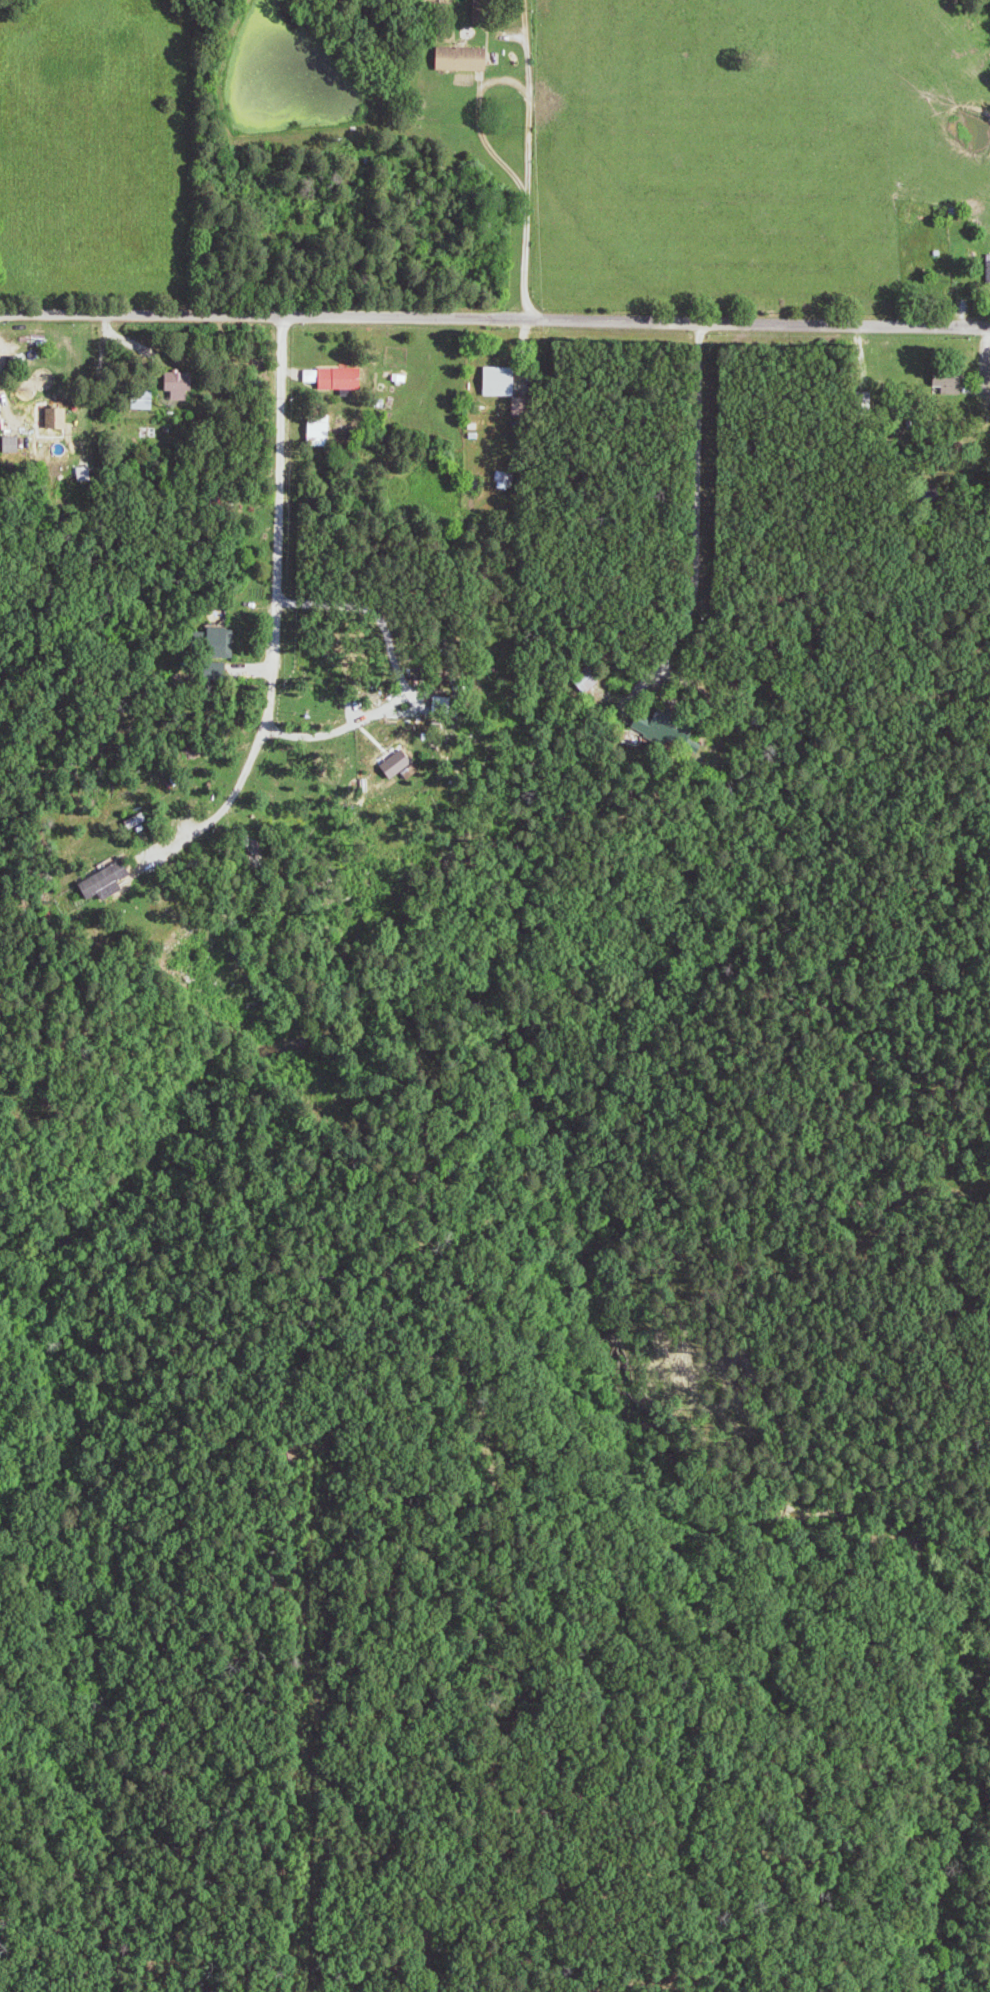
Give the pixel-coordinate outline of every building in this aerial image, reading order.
[(492,72),(492,49),(442,47),(441,70),(492,72)] [(325,389),(367,388),(366,367),(309,369),(310,382),(325,381),(325,389)] [(518,368),(488,367),(487,395),(523,397),(523,396),(516,396),(518,368)] [(69,408),(50,408),(51,437),(71,437),(71,420),(70,420),(69,408)] [(26,437),(5,436),(4,452),(25,453),(26,437)] [(419,763),(409,748),(384,765),(395,780),(419,763)] [(83,883),(93,900),(105,893),(108,900),(127,890),(124,883),(137,876),(128,859),(83,883)]
